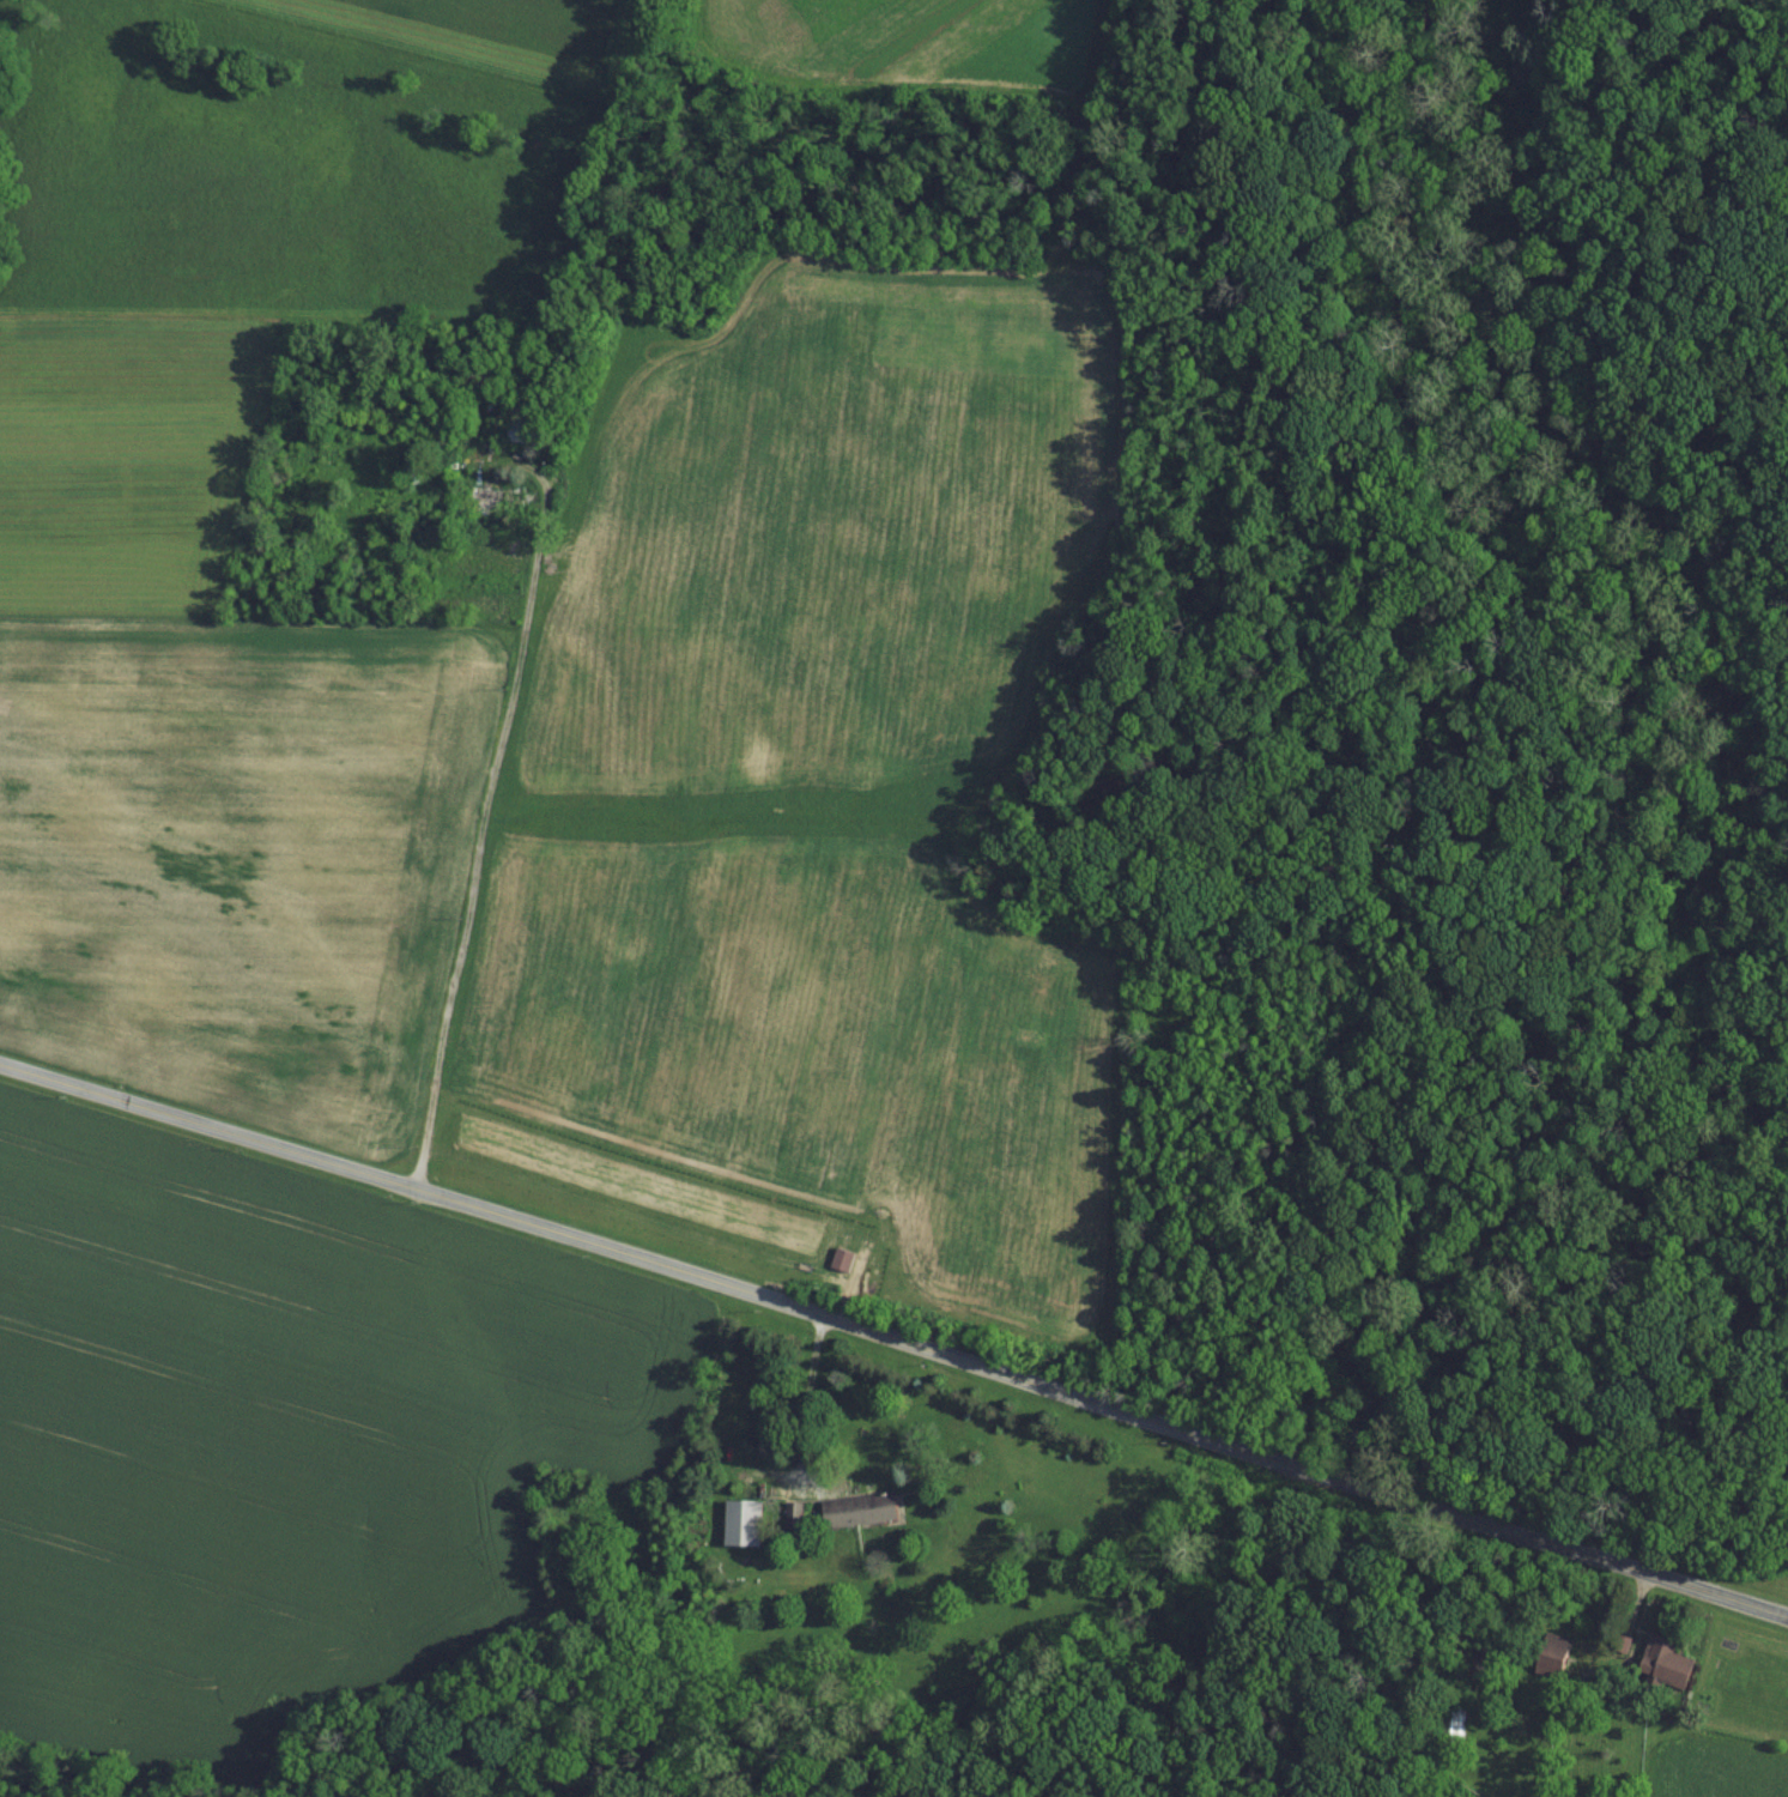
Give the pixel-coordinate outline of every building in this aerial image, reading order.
[(506,434),(530,446),(540,425),(515,414),(506,434)] [(906,1521),(904,1491),(825,1496),(827,1526),(906,1521)] [(768,1544),(768,1497),(726,1497),(726,1544),(768,1544)] [(1702,1657),(1679,1651),(1683,1637),(1655,1628),(1643,1667),(1695,1683),(1702,1657)]
